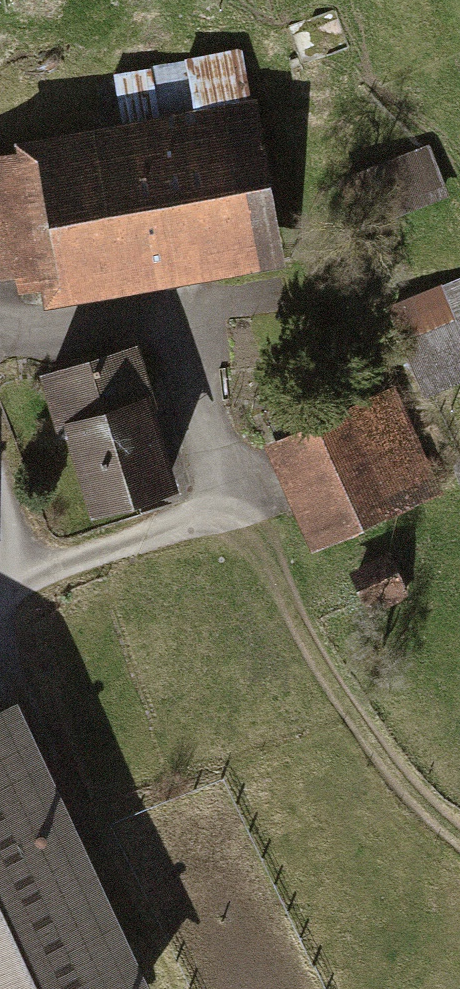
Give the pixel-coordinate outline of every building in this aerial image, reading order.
[(271,237),(239,52),(114,74),(127,150),(0,173),(0,269),(22,265),(25,281),(271,237)] [(423,154),(345,184),(361,225),(439,195),(423,154)] [(400,315),(431,390),(459,378),(459,290),(400,315)] [(133,351),(48,377),(65,430),(74,427),(97,502),(167,480),(156,443),(173,438),(160,398),(149,401),(133,351)] [(282,444),(279,446),(320,538),(437,486),(395,393),(309,432),(298,407),(271,419),(282,444)] [(380,551),(344,567),(362,608),(398,592),(380,551)] [(0,733),(0,988),(120,988),(0,733)]
